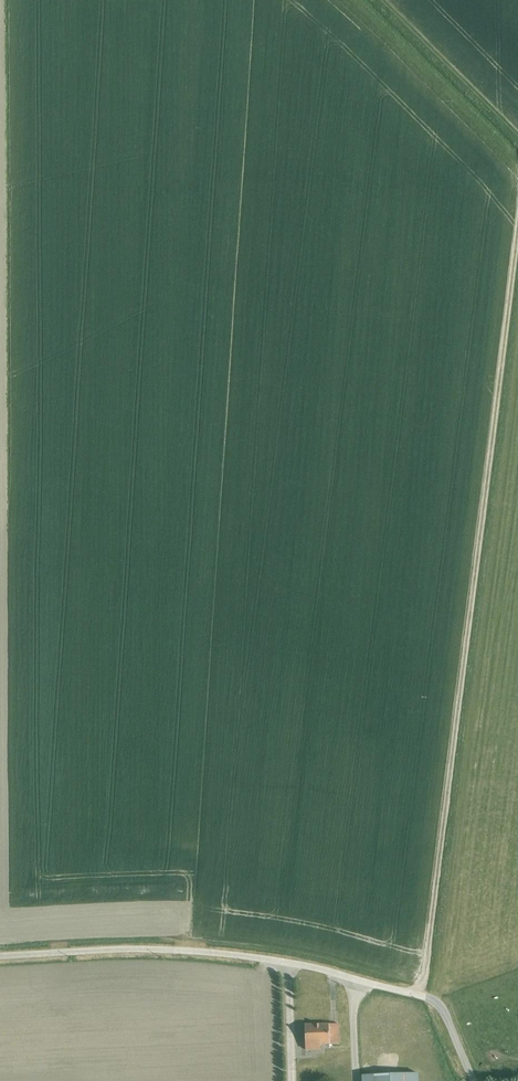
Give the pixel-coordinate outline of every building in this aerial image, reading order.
[(339,1024),(305,1025),(306,1050),(321,1050),(322,1045),(330,1045),(331,1044),(340,1044),(339,1024)]
